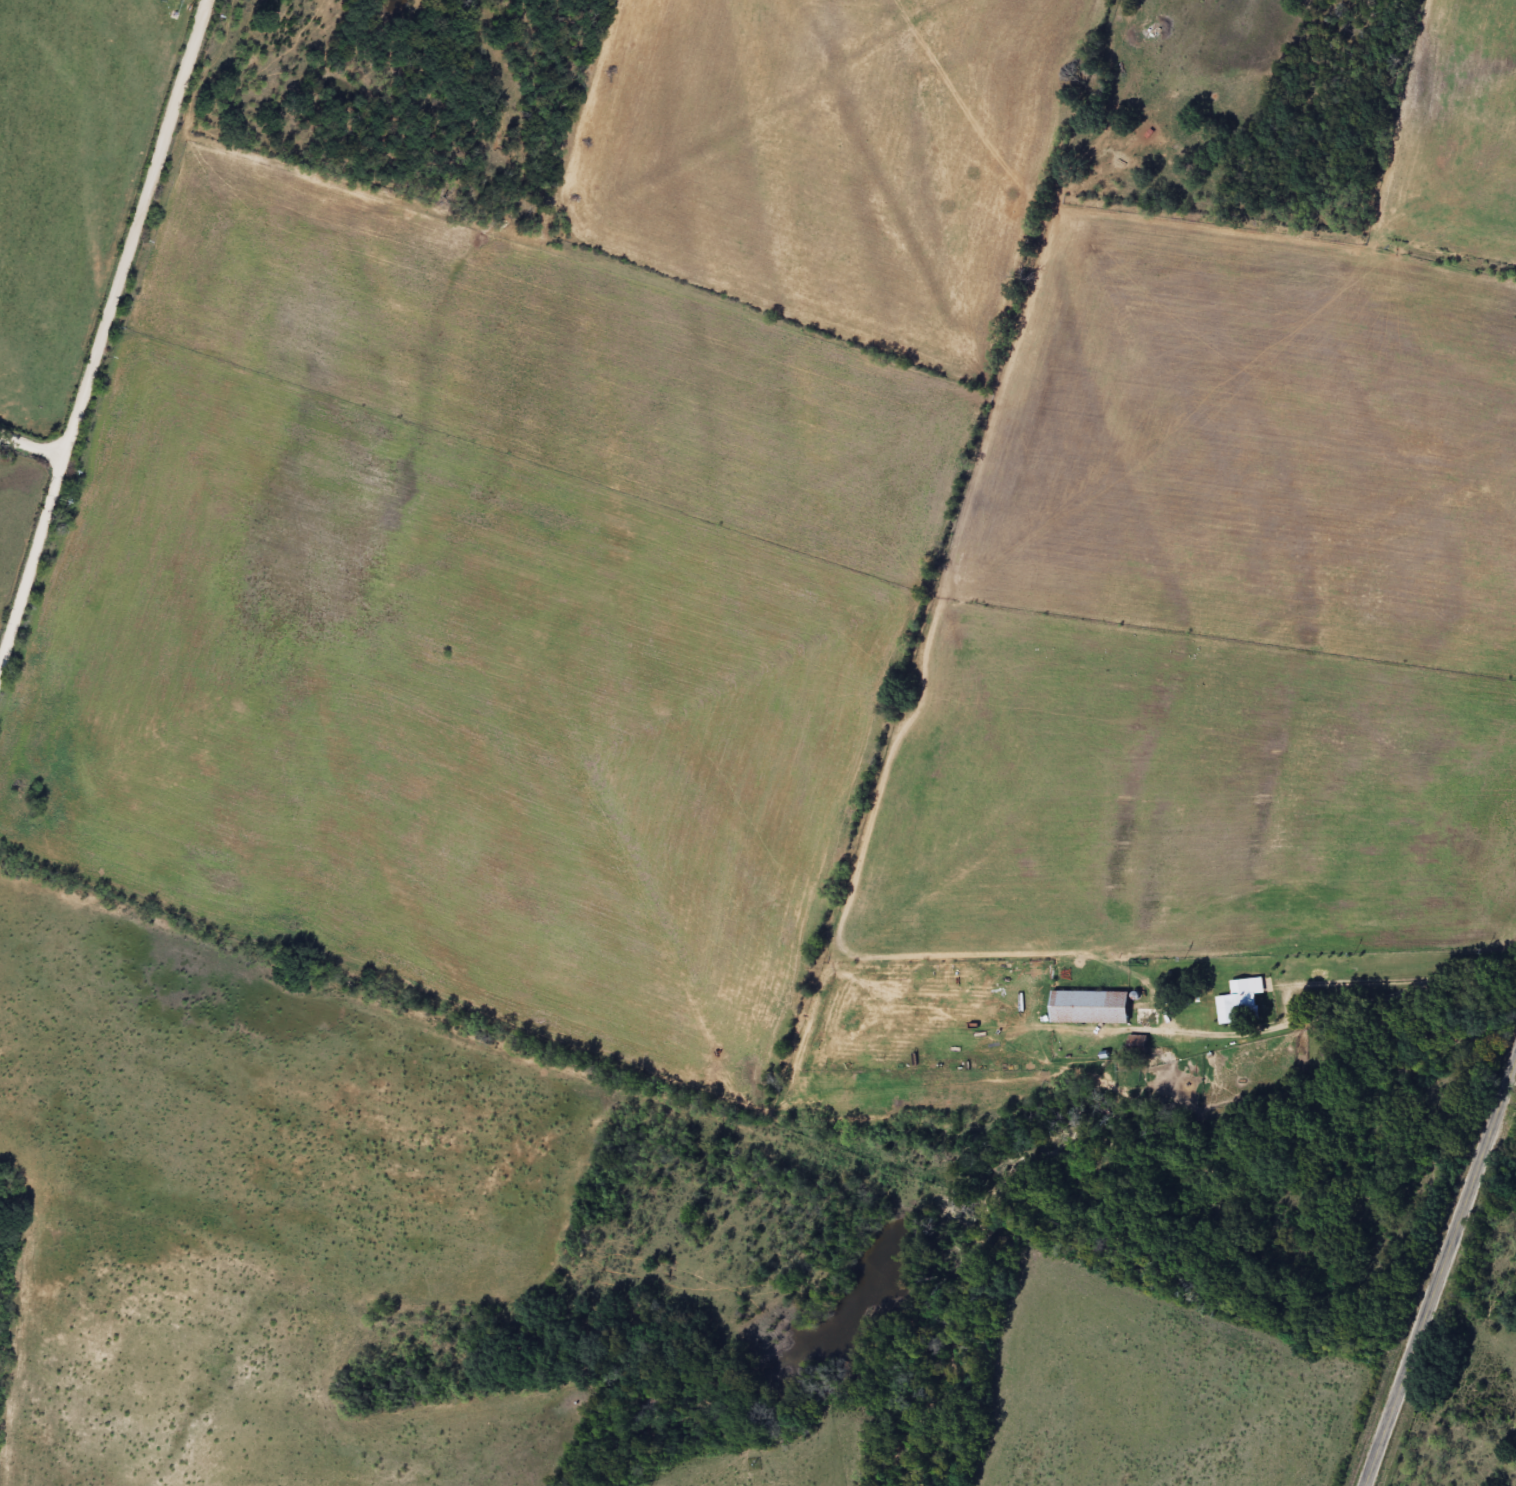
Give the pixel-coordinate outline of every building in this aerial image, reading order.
[(1220,1023),(1259,1020),(1257,993),(1266,992),(1264,977),(1232,980),(1233,995),(1217,996),(1220,1023)] [(1053,1022),(1131,1023),(1131,991),(1053,991),(1053,1022)] [(1214,992),(1194,993),(1195,1002),(1215,1001),(1214,992)] [(1137,1024),(1159,1024),(1160,1008),(1137,1008),(1137,1024)] [(1149,1035),(1130,1035),(1130,1051),(1149,1051),(1149,1035)]
